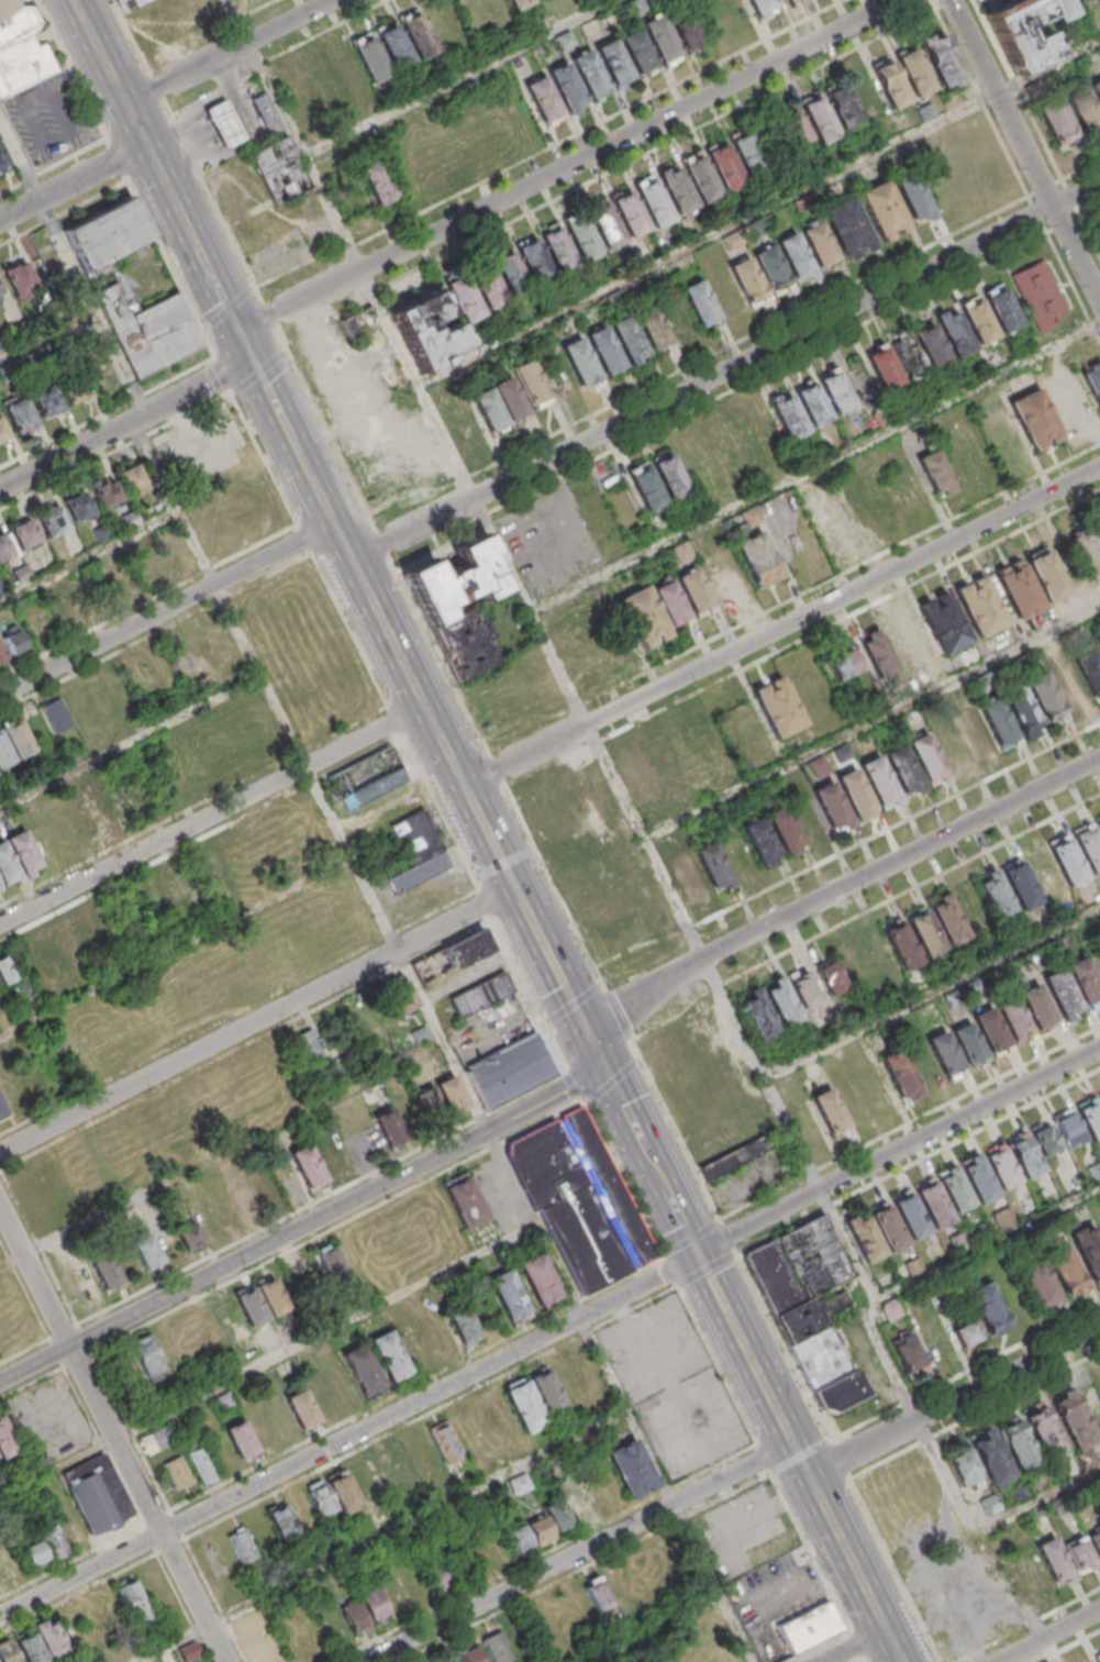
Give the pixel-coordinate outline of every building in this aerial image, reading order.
[(59,71),(44,42),(35,46),(30,35),(32,34),(38,23),(34,18),(32,12),(31,8),(20,8),(16,0),(0,0),(0,101),(59,71)] [(485,24),(506,17),(501,0),(478,0),(485,24)] [(514,13),(508,0),(532,0),(534,3),(514,13)] [(769,18),(768,15),(777,12),(775,8),(776,7),(773,0),(749,0),(759,22),(769,18)] [(1057,56),(1046,30),(1029,37),(1024,26),(1051,15),(1044,0),(1008,0),(986,10),(1013,74),(1057,56)] [(1058,24),(1046,0),(1071,0),(1078,14),(1058,24)] [(685,53),(705,44),(691,10),(670,18),(685,53)] [(400,22),(419,13),(438,52),(419,62),(400,22)] [(663,65),(682,55),(662,14),(643,24),(663,65)] [(377,34),(396,25),(414,64),(396,73),(377,34)] [(640,79),(659,69),(638,29),(620,38),(640,79)] [(943,34),(965,77),(958,80),(960,85),(951,89),(949,85),(943,88),(919,41),(929,35),(931,41),(943,34)] [(352,46),(371,36),(390,75),(371,85),(352,46)] [(615,90),(635,80),(614,40),(595,48),(615,90)] [(591,101),(610,91),(590,49),(570,59),(591,101)] [(897,58),(915,49),(935,89),(916,99),(897,58)] [(343,99),(321,56),(303,66),(325,108),(343,99)] [(874,70),(892,60),(912,101),(893,111),(874,70)] [(568,113),(587,103),(567,62),(547,71),(568,113)] [(545,128),(564,118),(544,77),(524,87),(545,128)] [(1088,85),(1099,79),(1099,109),(1088,85)] [(269,136),(284,130),(266,93),(252,100),(269,136)] [(1058,152),(1080,140),(1057,96),(1035,108),(1058,152)] [(822,147),(842,137),(821,97),(801,106),(822,147)] [(225,151),(246,141),(225,99),(204,110),(225,151)] [(796,148),(812,140),(797,109),(779,118),(796,148)] [(749,179),(768,170),(749,132),(731,142),(749,179)] [(248,152),(271,205),(311,188),(288,135),(248,152)] [(727,195),(746,185),(726,144),(707,154),(727,195)] [(9,170),(0,145),(0,173),(9,170)] [(703,206),(722,196),(701,155),(682,165),(703,206)] [(358,167),(376,207),(395,198),(378,158),(358,167)] [(679,218),(699,208),(678,167),(658,176),(679,218)] [(915,222),(925,218),(929,223),(937,219),(914,173),(896,182),(915,222)] [(656,231),(675,221),(654,180),(635,190),(656,231)] [(880,237),(882,237),(885,243),(893,239),(891,233),(898,229),(901,235),(910,231),(907,225),(909,224),(887,181),(859,195),(880,237)] [(631,240),(649,230),(631,191),(611,201),(631,240)] [(65,230),(90,280),(109,272),(115,284),(95,293),(137,380),(203,347),(190,322),(191,321),(178,293),(140,312),(113,259),(153,239),(132,197),(65,230)] [(845,255),(846,254),(849,261),(858,256),(855,250),(863,246),(866,252),(874,248),(871,242),(873,242),(852,198),(824,212),(845,255)] [(607,252),(625,242),(604,201),(586,211),(607,252)] [(584,265),(602,255),(581,214),(563,224),(584,265)] [(820,270),(840,261),(821,222),(815,225),(813,221),(805,224),(808,229),(801,232),(820,270)] [(560,277),(579,267),(558,225),(540,235),(560,277)] [(796,282),(807,277),(809,284),(819,278),(796,233),(776,243),(796,282)] [(535,287),(554,277),(534,236),(514,246),(535,287)] [(776,299),(795,289),(773,246),(754,256),(776,299)] [(512,299),(531,289),(510,247),(491,257),(512,299)] [(751,310),(770,301),(748,258),(730,268),(751,310)] [(1044,258),(1010,273),(1036,330),(1069,315),(1044,258)] [(488,311),(507,301),(486,259),(467,269),(488,311)] [(37,286),(24,260),(2,271),(15,297),(37,286)] [(444,281),(463,324),(483,315),(464,273),(444,281)] [(703,332),(722,323),(700,280),(681,290),(703,332)] [(1023,323),(1001,282),(981,293),(1003,334),(1023,323)] [(392,308),(417,373),(447,362),(443,352),(465,344),(457,322),(437,330),(433,320),(450,314),(440,289),(392,308)] [(979,346),(998,336),(977,296),(958,306),(979,346)] [(975,349),(954,306),(934,316),(956,359),(975,349)] [(657,358),(676,350),(655,307),(635,317),(657,358)] [(632,368),(651,358),(629,317),(610,326),(632,368)] [(951,360),(931,319),(911,329),(931,370),(951,360)] [(10,329),(24,322),(32,336),(18,343),(10,329)] [(607,377),(625,368),(603,325),(585,335),(607,377)] [(908,381),(927,371),(907,331),(887,340),(908,381)] [(582,390),(601,380),(580,337),(560,347),(582,390)] [(903,383),(884,343),(864,352),(883,392),(903,383)] [(25,357),(40,351),(47,365),(33,372),(25,357)] [(512,367),(531,410),(551,401),(532,358),(512,367)] [(1079,369),(1098,408),(1099,407),(1099,359),(1079,369)] [(5,385),(0,373),(0,370),(13,364),(20,378),(5,385)] [(855,407),(836,371),(817,380),(835,417),(855,407)] [(83,374),(59,385),(69,406),(93,395),(83,374)] [(508,428),(506,424),(528,415),(512,376),(471,393),(489,436),(508,428)] [(831,420),(813,382),(794,391),(811,429),(831,420)] [(42,419),(62,409),(49,385),(29,395),(42,419)] [(1008,405),(1037,389),(1063,440),(1033,454),(1008,405)] [(807,433),(790,393),(770,402),(787,441),(807,433)] [(36,431),(27,399),(5,405),(13,437),(36,431)] [(0,418),(0,443),(10,438),(0,418)] [(936,498),(955,488),(935,448),(916,458),(936,498)] [(672,453),(627,473),(644,512),(689,493),(672,453)] [(149,488),(135,462),(116,473),(130,498),(149,488)] [(90,487),(102,511),(122,501),(110,477),(90,487)] [(829,553),(860,539),(836,488),(806,502),(829,553)] [(83,491),(63,501),(74,524),(94,514),(83,491)] [(35,514),(48,540),(70,529),(57,504),(35,514)] [(747,527),(762,522),(757,509),(742,514),(747,527)] [(125,524),(136,523),(135,512),(125,513),(125,524)] [(9,525),(19,552),(40,544),(30,517),(9,525)] [(14,555),(9,545),(12,543),(5,528),(0,531),(0,562),(14,555)] [(1091,530),(1099,547),(1099,579),(1091,584),(1069,541),(1091,530)] [(758,591),(784,579),(760,533),(735,546),(758,591)] [(455,681),(501,660),(479,610),(454,620),(448,607),(478,594),(481,600),(507,588),(482,534),(452,547),(461,567),(439,577),(432,562),(406,573),(455,681)] [(698,560),(717,603),(744,590),(725,548),(698,560)] [(1025,563),(1047,552),(1069,595),(1047,606),(1025,563)] [(132,563),(144,588),(164,578),(152,553),(132,563)] [(996,578),(1018,622),(1043,610),(1021,565),(996,578)] [(675,577),(692,617),(714,608),(697,567),(675,577)] [(978,641),(1007,627),(982,577),(953,591),(978,641)] [(647,586),(616,599),(638,651),(671,637),(669,630),(690,622),(673,580),(649,590),(647,586)] [(942,657),(970,643),(947,594),(916,609),(942,657)] [(902,675),(934,660),(910,609),(878,623),(879,626),(858,636),(878,679),(899,669),(902,675)] [(28,648),(16,626),(0,635),(12,656),(28,648)] [(836,683),(863,671),(852,645),(824,658),(836,683)] [(1099,700),(1099,665),(1092,651),(1074,661),(1096,702),(1099,700)] [(1071,716),(1090,706),(1068,663),(1049,673),(1071,716)] [(1047,725),(1066,716),(1044,674),(1025,683),(1047,725)] [(777,741),(807,727),(782,677),(753,691),(777,741)] [(1023,739),(1042,729),(1021,686),(1001,696),(1023,739)] [(59,697),(41,706),(55,733),(73,724),(59,697)] [(1000,751),(1019,741),(997,699),(978,708),(1000,751)] [(18,718),(0,727),(18,758),(35,750),(18,718)] [(950,775),(970,767),(952,720),(931,727),(950,775)] [(14,761),(0,734),(0,768),(14,761)] [(929,786),(947,776),(925,734),(907,744),(929,786)] [(904,798),(923,789),(901,746),(882,756),(904,798)] [(881,809),(900,799),(878,757),(859,766),(881,809)] [(346,811),(338,797),(399,766),(407,779),(346,811)] [(857,822),(876,812),(854,769),(835,779),(857,822)] [(836,835),(855,826),(833,784),(814,793),(836,835)] [(805,845),(826,839),(811,793),(791,800),(805,845)] [(388,824),(409,866),(443,849),(422,808),(388,824)] [(788,860),(807,851),(785,808),(766,818),(788,860)] [(764,872),(782,862),(760,820),(742,830),(764,872)] [(3,838),(22,828),(41,864),(30,871),(32,874),(24,878),(3,838)] [(1099,871),(1099,846),(1091,829),(1073,839),(1091,876),(1099,871)] [(0,839),(0,879),(2,884),(13,878),(15,883),(22,879),(1,839),(0,839)] [(1068,888),(1087,878),(1067,841),(1048,851),(1068,888)] [(695,850),(712,893),(732,885),(716,842),(695,850)] [(443,849),(451,865),(393,894),(385,878),(409,866),(443,849)] [(1021,915),(1040,905),(1020,865),(1001,875),(1021,915)] [(998,928),(1016,918),(993,872),(985,877),(987,883),(977,887),(998,928)] [(951,951),(969,941),(946,895),(937,900),(940,906),(930,910),(951,951)] [(944,949),(926,906),(905,914),(924,958),(944,949)] [(881,927),(901,971),(920,963),(901,918),(881,927)] [(418,963),(427,985),(497,951),(487,930),(418,963)] [(835,952),(849,979),(869,969),(856,942),(835,952)] [(19,978),(13,953),(0,956),(0,983),(19,978)] [(847,991),(835,960),(817,968),(829,998),(847,991)] [(1099,1000),(1099,991),(1085,960),(1066,970),(1085,1007),(1099,1000)] [(458,1017),(513,992),(504,972),(449,997),(458,1017)] [(1062,1019),(1080,1009),(1062,972),(1043,980),(1062,1019)] [(805,1012),(823,1004),(808,973),(790,983),(805,1012)] [(418,1005),(402,974),(381,985),(396,1016),(418,1005)] [(786,1033),(804,1023),(781,978),(773,983),(776,988),(766,994),(786,1033)] [(17,1004),(35,996),(28,980),(10,989),(17,1004)] [(1037,1033),(1056,1024),(1037,986),(1019,996),(1037,1033)] [(778,1034),(759,989),(738,997),(757,1042),(778,1034)] [(1014,1045),(1033,1035),(1013,998),(995,1008),(1014,1045)] [(991,1057),(1010,1048),(990,1010),(971,1020),(991,1057)] [(416,1045),(430,1038),(424,1026),(410,1033),(416,1045)] [(968,1068),(987,1060),(969,1026),(951,1034),(968,1068)] [(324,1055),(309,1028),(290,1038),(305,1065),(324,1055)] [(945,1081),(964,1072),(945,1033),(926,1043),(945,1081)] [(537,1034),(464,1064),(482,1108),(555,1079),(537,1034)] [(900,1103),(907,1099),(909,1105),(923,1098),(899,1050),(879,1060),(900,1103)] [(468,1108),(454,1076),(413,1094),(427,1126),(468,1108)] [(830,1138),(848,1129),(829,1090),(810,1100),(830,1138)] [(10,1118),(0,1099),(0,1123),(10,1118)] [(1099,1143),(1099,1113),(1093,1100),(1075,1109),(1093,1146),(1099,1143)] [(504,1145),(581,1298),(659,1259),(582,1106),(504,1145)] [(373,1115),(387,1147),(406,1138),(393,1107),(373,1115)] [(1069,1152),(1086,1144),(1069,1110),(1053,1119),(1069,1152)] [(1043,1161),(1062,1151),(1047,1122),(1029,1131),(1043,1161)] [(309,1142),(289,1151),(306,1190),(328,1181),(327,1179),(345,1171),(329,1133),(309,1142)] [(1026,1184),(1045,1175),(1025,1138),(1007,1146),(1026,1184)] [(1002,1195),(1021,1185),(1001,1148),(982,1156),(1002,1195)] [(980,1209),(999,1200),(979,1162),(960,1172),(980,1209)] [(268,1208),(285,1197),(267,1169),(250,1180),(268,1208)] [(955,1217),(974,1207),(955,1170),(936,1179),(955,1217)] [(461,1229),(487,1219),(470,1175),(444,1184),(461,1229)] [(230,1190),(246,1220),(264,1211),(248,1181),(230,1190)] [(934,1233),(953,1223),(934,1186),(915,1196),(934,1233)] [(911,1245),(930,1236),(911,1198),(892,1208),(911,1245)] [(887,1200),(866,1208),(867,1210),(843,1220),(862,1266),(907,1247),(887,1200)] [(773,1312),(852,1279),(826,1217),(747,1250),(773,1312)] [(205,1243),(193,1221),(175,1230),(186,1253),(205,1243)] [(1099,1283),(1099,1242),(1093,1229),(1084,1234),(1081,1231),(1069,1238),(1095,1286),(1099,1283)] [(165,1264),(149,1230),(129,1239),(145,1273),(165,1264)] [(345,1270),(332,1243),(314,1252),(327,1279),(345,1270)] [(1066,1294),(1085,1285),(1065,1248),(1046,1256),(1066,1294)] [(517,1262),(537,1306),(562,1296),(542,1251),(517,1262)] [(90,1260),(102,1292),(125,1284),(114,1252),(90,1260)] [(905,1262),(912,1275),(920,1271),(914,1258),(905,1262)] [(1040,1314),(1060,1303),(1042,1262),(1033,1266),(1032,1264),(1019,1271),(1040,1314)] [(531,1316),(509,1267),(487,1277),(509,1326),(531,1316)] [(288,1309),(274,1276),(234,1293),(248,1327),(268,1319),(267,1317),(288,1309)] [(1011,1325),(988,1280),(967,1291),(990,1336),(1011,1325)] [(889,1322),(902,1315),(894,1299),(881,1306),(889,1322)] [(480,1337),(464,1304),(446,1313),(462,1346),(480,1337)] [(952,1329),(963,1349),(981,1338),(970,1319),(952,1329)] [(829,1323),(790,1339),(820,1415),(867,1397),(856,1369),(848,1372),(829,1323)] [(387,1382),(408,1373),(391,1329),(369,1337),(387,1382)] [(131,1340),(144,1377),(165,1370),(151,1332),(131,1340)] [(891,1342),(908,1375),(926,1365),(910,1332),(891,1342)] [(361,1395),(382,1385),(363,1342),(342,1352),(361,1395)] [(546,1418),(565,1411),(548,1367),(529,1374),(546,1418)] [(501,1388),(523,1435),(546,1424),(525,1377),(501,1388)] [(319,1420),(303,1389),(285,1398),(300,1429),(319,1420)] [(1077,1455),(1099,1444),(1071,1389),(1060,1395),(1064,1401),(1053,1408),(1077,1455)] [(225,1407),(230,1401),(223,1396),(218,1403),(225,1407)] [(1044,1461),(1066,1450),(1044,1407),(1022,1418),(1044,1461)] [(16,1452),(3,1415),(0,1416),(0,1457),(16,1452)] [(1018,1473),(1040,1462),(1018,1419),(996,1430),(1018,1473)] [(258,1452),(243,1420),(224,1429),(238,1461),(258,1452)] [(462,1456),(447,1420),(427,1428),(442,1464),(462,1456)] [(140,1439),(148,1456),(173,1444),(165,1427),(140,1439)] [(996,1495),(1004,1491),(1001,1486),(1014,1480),(990,1430),(980,1434),(984,1441),(970,1448),(996,1495)] [(605,1450),(628,1500),(658,1487),(635,1437),(605,1450)] [(218,1478),(206,1445),(187,1451),(199,1485),(218,1478)] [(954,1487),(976,1487),(976,1453),(954,1453),(954,1487)] [(182,1456),(162,1462),(171,1491),(191,1484),(182,1456)] [(63,1478),(92,1538),(134,1518),(104,1458),(63,1478)] [(342,1513),(360,1505),(344,1468),(303,1485),(317,1517),(339,1507),(342,1513)] [(531,1489),(525,1474),(507,1481),(514,1497),(531,1489)] [(593,1517),(582,1487),(564,1494),(575,1524),(593,1517)] [(542,1506),(545,1514),(503,1534),(514,1556),(554,1537),(553,1536),(573,1526),(559,1498),(542,1506)] [(279,1544),(298,1536),(284,1501),(264,1509),(279,1544)] [(69,1552),(56,1523),(36,1531),(40,1540),(19,1549),(29,1570),(69,1552)] [(258,1555),(244,1525),(226,1534),(240,1564),(258,1555)] [(1089,1534),(1099,1562),(1099,1530),(1089,1534)] [(1078,1576),(1098,1568),(1084,1536),(1064,1544),(1078,1576)] [(1035,1546),(1054,1589),(1074,1580),(1054,1537),(1035,1546)] [(446,1561),(421,1566),(427,1594),(452,1588),(446,1561)] [(594,1613),(612,1605),(600,1576),(582,1584),(594,1613)] [(133,1624),(151,1616),(134,1577),(116,1585),(133,1624)] [(412,1611),(397,1578),(336,1603),(351,1637),(412,1611)] [(842,1632),(829,1601),(776,1624),(789,1654),(842,1632)] [(48,1659),(67,1650),(52,1615),(32,1624),(48,1659)] [(493,1661),(503,1661),(513,1658),(500,1630),(482,1638),(493,1661)] [(33,1631),(15,1638),(25,1661),(46,1661),(33,1631)] [(12,1639),(0,1642),(0,1661),(18,1661),(12,1639)] [(183,1661),(184,1661),(200,1657),(195,1642),(178,1647),(183,1661)] [(475,1643),(456,1653),(461,1661),(485,1661),(475,1643)]
